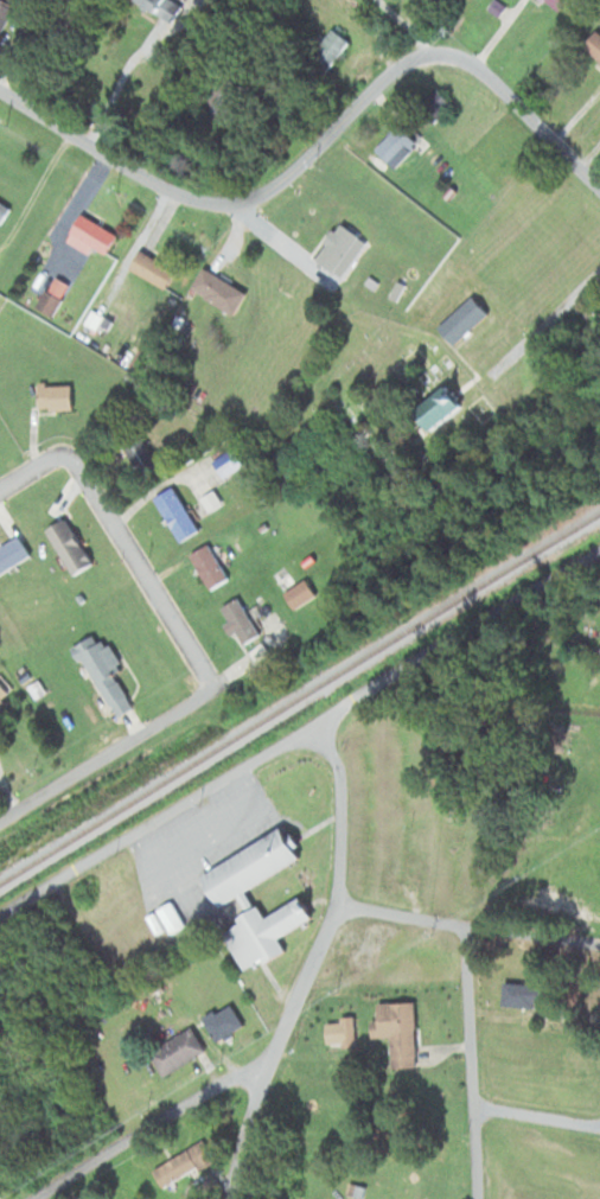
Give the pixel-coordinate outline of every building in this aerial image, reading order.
[(1,40),(0,40),(0,1),(0,0),(3,0),(19,8),(1,40)] [(173,24),(138,0),(174,0),(185,7),(173,24)] [(486,9),(494,0),(496,0),(506,8),(497,19),(486,9)] [(545,4),(541,0),(571,0),(561,12),(548,1),(545,4)] [(349,42),(324,74),(308,62),(333,30),(349,42)] [(599,31),(599,32),(599,61),(585,47),(599,31)] [(419,107),(438,87),(453,102),(434,122),(419,107)] [(377,149),(401,125),(416,139),(392,164),(377,149)] [(1,224),(0,223),(0,198),(13,208),(1,224)] [(72,232),(83,212),(120,234),(109,253),(72,232)] [(318,259),(328,243),(326,241),(334,228),(338,230),(344,223),(368,240),(342,276),(318,259)] [(132,268),(143,248),(179,269),(167,288),(132,268)] [(194,285),(209,294),(206,296),(235,314),(248,293),(206,267),(194,285)] [(39,306),(49,288),(65,298),(56,315),(39,306)] [(440,327),(473,295),(489,312),(454,343),(440,327)] [(43,385),(74,383),(75,404),(44,407),(43,385)] [(422,410),(449,385),(467,404),(439,429),(422,410)] [(156,499),(184,543),(202,530),(174,487),(156,499)] [(95,565),(68,519),(48,530),(75,576),(95,565)] [(32,556),(20,538),(0,550),(0,576),(32,556)] [(230,580),(209,546),(192,557),(213,591),(230,580)] [(292,576),(280,570),(274,581),(286,587),(292,576)] [(317,598),(307,580),(285,593),(295,611),(317,598)] [(234,633),(237,632),(244,646),(261,638),(242,599),(222,608),(234,633)] [(114,720),(134,710),(116,674),(124,670),(110,640),(102,644),(99,637),(78,646),(114,720)] [(12,697),(0,681),(0,707),(12,697)] [(204,878),(285,828),(302,856),(222,906),(204,878)] [(224,933),(245,969),(264,957),(268,963),(288,951),(280,937),(314,917),(302,897),(268,918),(261,905),(240,918),(242,923),(224,933)] [(172,934),(187,926),(175,903),(160,911),(172,934)] [(504,1009),(537,1009),(537,984),(504,984),(504,1009)] [(417,1003),(380,1003),(380,1022),(374,1023),(374,1038),(393,1038),(394,1068),(418,1068),(417,1003)] [(218,1042),(246,1030),(235,1004),(206,1017),(218,1042)] [(355,1019),(345,1019),(345,1047),(355,1047),(355,1019)] [(194,1027),(151,1052),(166,1077),(208,1052),(194,1027)] [(170,1195),(183,1187),(181,1183),(217,1159),(205,1139),(155,1172),(170,1195)]
